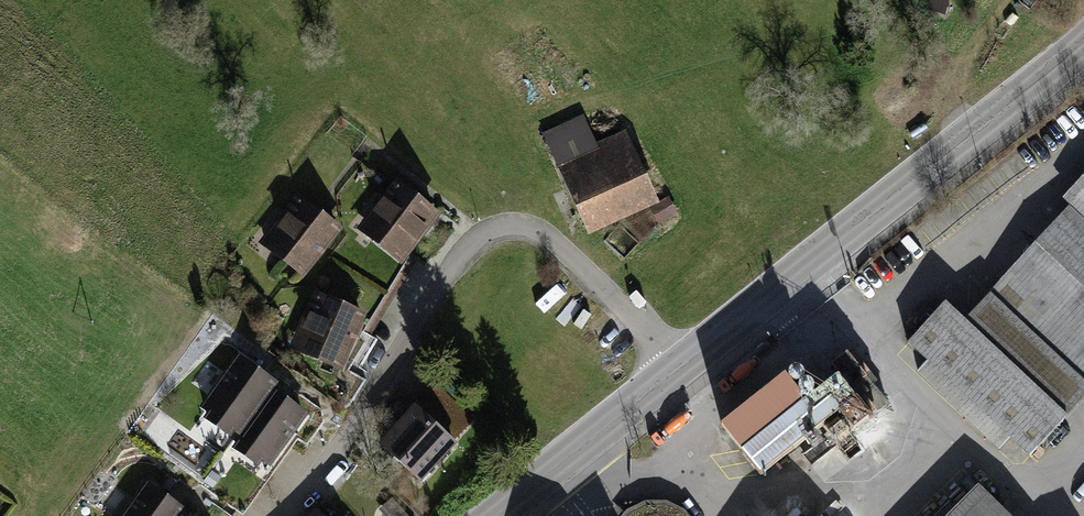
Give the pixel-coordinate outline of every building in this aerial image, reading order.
[(621,129),(552,160),(583,229),(652,198),(621,129)] [(901,341),(1023,456),(1083,388),(1083,168),(1060,193),(1068,201),(960,318),(940,300),(901,341)] [(356,226),(402,257),(436,207),(390,176),(356,226)] [(298,197),(259,246),(300,279),(340,231),(298,197)] [(314,290),(289,347),(337,368),(362,311),(314,290)] [(806,400),(743,450),(763,476),(844,412),(857,428),(888,403),(848,352),(833,364),(840,374),(806,400)] [(783,371),(720,422),(743,450),(806,400),(783,371)] [(246,372),(204,426),(271,477),(313,424),(246,372)] [(428,384),(379,442),(420,477),(469,419),(428,384)] [(963,490),(939,515),(991,515),(963,490)] [(139,515),(176,515),(152,498),(139,515)] [(623,515),(689,515),(670,503),(643,501),(628,509),(623,515)]
